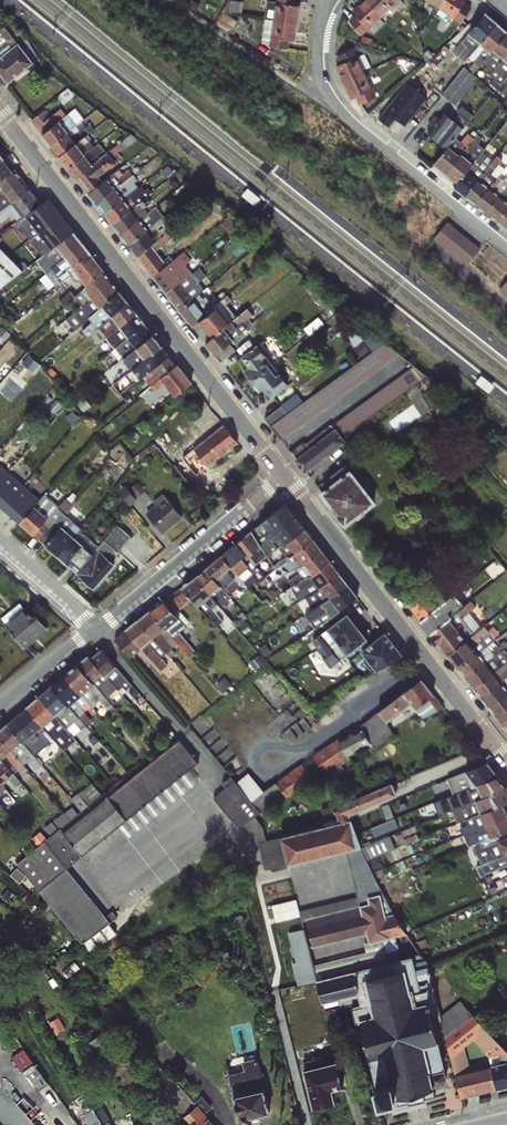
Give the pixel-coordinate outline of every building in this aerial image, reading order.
[(224,10),(242,13),(243,2),(230,0),(224,10)] [(294,4),(294,0),(276,0),(275,1),(267,1),(264,18),(265,18),(261,43),(269,44),(269,46),(287,50),(288,42),(289,40),(270,37),(276,2),(294,4)] [(380,18),(395,4),(391,0),(364,0),(352,11),(355,15),(368,29),(369,28),(380,18)] [(453,18),(463,3),(465,0),(426,0),(453,18)] [(300,5),(294,4),(276,2),(270,37),(289,40),(295,41),(300,5)] [(463,3),(453,18),(461,23),(471,8),(463,3)] [(223,12),(215,25),(229,34),(241,15),(223,12)] [(485,14),(468,33),(480,43),(496,24),(485,14)] [(380,18),(369,28),(373,32),(384,23),(380,18)] [(479,45),(490,53),(493,50),(506,33),(496,24),(480,43),(479,45)] [(18,43),(4,26),(0,30),(0,32),(8,43),(0,50),(0,57),(18,43)] [(480,43),(468,33),(461,42),(466,46),(457,56),(465,62),(479,45),(480,43)] [(493,50),(503,59),(506,55),(506,33),(493,50)] [(362,36),(361,42),(371,45),(372,39),(362,36)] [(0,57),(0,74),(8,84),(33,63),(18,43),(0,57)] [(357,43),(355,49),(386,59),(388,52),(357,43)] [(479,45),(465,62),(463,63),(470,69),(468,70),(473,74),(482,63),(490,53),(479,45)] [(490,53),(482,63),(487,67),(484,70),(489,75),(496,67),(503,59),(493,50),(490,53)] [(373,87),(367,74),(366,72),(358,56),(335,67),(350,99),(355,97),(373,88),(373,87)] [(489,75),(495,79),(487,87),(493,92),(506,76),(506,62),(503,59),(496,67),(489,75)] [(473,74),(468,70),(464,67),(465,66),(458,60),(435,88),(455,104),(477,77),(473,74)] [(369,72),(367,74),(373,87),(376,86),(369,72)] [(373,88),(355,97),(359,105),(377,96),(373,88)] [(492,93),(487,99),(492,103),(497,97),(492,93)] [(58,121),(66,115),(61,108),(59,109),(53,102),(31,120),(42,134),(58,121)] [(459,113),(453,120),(463,128),(473,116),(461,106),(457,112),(459,113)] [(437,141),(453,120),(445,113),(427,133),(437,141)] [(66,115),(58,121),(67,132),(77,125),(68,114),(66,115)] [(453,120),(437,141),(447,148),(448,146),(455,138),(463,128),(453,120)] [(58,121),(42,134),(50,145),(67,132),(58,121)] [(77,125),(67,132),(76,143),(89,133),(94,129),(89,123),(80,130),(77,125)] [(67,132),(50,145),(59,156),(76,143),(67,132)] [(89,133),(76,143),(84,154),(95,146),(98,144),(89,133)] [(455,138),(448,146),(460,155),(461,153),(462,154),(474,138),(468,133),(461,142),(455,138)] [(132,134),(107,152),(116,163),(122,158),(117,152),(136,139),(132,134)] [(474,138),(462,154),(473,163),(484,148),(478,144),(483,138),(478,134),(474,138)] [(76,143),(59,156),(68,167),(84,154),(76,143)] [(95,146),(84,154),(92,164),(107,152),(103,147),(99,151),(95,146)] [(448,146),(447,148),(434,163),(446,173),(460,155),(448,146)] [(474,164),(467,171),(473,176),(484,161),(491,152),(485,147),(484,148),(473,163),(474,164)] [(93,165),(78,177),(90,191),(102,181),(98,176),(117,163),(116,163),(107,152),(92,164),(93,165)] [(460,155),(446,173),(458,183),(467,171),(474,164),(473,163),(462,154),(461,153),(460,155)] [(84,154),(68,167),(76,179),(78,177),(93,165),(92,164),(84,154)] [(490,165),(479,180),(489,189),(498,177),(504,169),(499,164),(502,160),(497,156),(490,165)] [(0,162),(0,180),(13,170),(4,159),(0,162)] [(484,161),(473,176),(479,180),(490,165),(484,161)] [(119,169),(107,178),(115,188),(140,169),(136,164),(122,175),(119,169)] [(168,165),(161,170),(166,177),(173,172),(168,165)] [(0,180),(0,188),(4,193),(23,179),(15,169),(13,170),(0,180)] [(140,169),(115,188),(124,199),(138,187),(134,182),(144,174),(140,169)] [(467,171),(458,183),(454,187),(466,196),(479,180),(473,176),(467,171)] [(489,189),(497,195),(500,197),(506,188),(506,177),(504,181),(498,177),(489,189)] [(102,181),(90,191),(88,193),(96,204),(115,188),(107,178),(102,181)] [(23,179),(4,193),(12,203),(30,189),(23,179)] [(479,180),(466,196),(476,205),(489,189),(479,180)] [(138,187),(124,199),(131,209),(147,197),(152,193),(148,188),(144,191),(140,186),(138,187)] [(115,188),(96,204),(104,214),(124,199),(115,188)] [(30,189),(12,203),(23,217),(41,204),(41,203),(30,189)] [(489,189),(476,205),(487,213),(500,197),(497,195),(489,189)] [(0,196),(0,211),(12,203),(4,193),(0,196)] [(147,197),(131,209),(139,219),(140,219),(147,214),(143,208),(151,202),(147,197)] [(487,213),(497,222),(506,210),(506,203),(500,197),(487,213)] [(23,217),(17,221),(30,239),(61,216),(49,199),(41,203),(41,204),(23,217)] [(124,199),(104,214),(112,224),(131,209),(124,199)] [(11,213),(17,221),(23,217),(12,203),(0,211),(0,221),(11,213)] [(147,214),(140,219),(148,229),(160,219),(169,212),(166,207),(161,211),(157,206),(147,214)] [(131,209),(112,224),(120,235),(139,219),(131,209)] [(497,222),(506,230),(506,210),(497,222)] [(61,216),(30,239),(42,256),(55,246),(74,232),(61,216)] [(230,217),(221,224),(229,233),(237,226),(230,217)] [(139,219),(120,235),(129,246),(148,229),(140,219),(139,219)] [(160,219),(148,229),(157,240),(169,230),(160,219)] [(447,221),(434,238),(467,265),(480,248),(447,221)] [(169,230),(157,240),(162,247),(179,233),(173,227),(169,230)] [(148,229),(129,246),(138,257),(151,245),(157,240),(148,229)] [(74,232),(55,246),(64,258),(83,244),(74,232)] [(83,244),(64,258),(71,266),(71,267),(90,253),(83,244)] [(151,245),(138,257),(153,276),(167,265),(151,245)] [(64,258),(55,246),(36,261),(46,273),(64,258)] [(23,270),(0,248),(0,287),(23,270)] [(167,265),(153,276),(165,292),(191,273),(185,265),(194,257),(187,249),(167,265)] [(90,253),(71,267),(80,278),(87,286),(104,271),(103,270),(90,253)] [(59,277),(71,267),(71,266),(64,258),(46,273),(40,279),(50,292),(61,283),(57,278),(59,277)] [(191,273),(179,282),(193,299),(200,293),(193,285),(211,270),(206,263),(192,274),(191,273)] [(71,267),(59,277),(63,282),(71,275),(76,281),(80,278),(71,267)] [(87,286),(85,288),(92,298),(111,280),(104,271),(87,286)] [(111,280),(92,298),(100,308),(102,306),(119,291),(111,280)] [(499,290),(506,297),(506,280),(499,290)] [(193,299),(179,282),(165,292),(179,310),(193,299)] [(312,285),(308,289),(313,298),(326,311),(332,307),(312,285)] [(85,288),(75,297),(82,306),(92,298),(85,288)] [(69,302),(75,297),(70,290),(59,301),(64,307),(69,302)] [(119,291),(102,306),(111,317),(127,302),(119,291)] [(200,293),(193,299),(204,313),(209,309),(211,307),(200,293)] [(209,309),(204,313),(206,316),(217,307),(230,323),(236,318),(226,304),(231,300),(227,294),(215,304),(209,309)] [(92,298),(82,306),(75,312),(76,314),(72,318),(75,322),(58,335),(63,340),(89,318),(100,308),(92,298)] [(193,299),(179,310),(192,327),(200,321),(206,316),(204,313),(193,299)] [(69,302),(64,307),(59,311),(64,316),(74,308),(69,302)] [(127,302),(111,317),(119,327),(136,313),(127,302)] [(10,304),(4,308),(12,319),(18,315),(10,304)] [(100,308),(89,318),(92,322),(81,331),(87,338),(90,335),(111,317),(102,306),(100,308)] [(206,316),(200,321),(212,337),(224,328),(230,323),(217,307),(206,316)] [(230,323),(224,328),(233,339),(252,323),(249,318),(253,314),(248,307),(236,318),(230,323)] [(136,313),(119,327),(128,337),(144,324),(136,313)] [(311,333),(325,322),(320,315),(305,326),(311,333)] [(111,317),(90,335),(98,344),(107,337),(119,327),(111,317)] [(144,324),(128,337),(136,348),(153,334),(145,325),(144,324)] [(119,327),(107,337),(115,347),(128,337),(119,327)] [(224,328),(212,337),(206,342),(215,354),(230,342),(233,339),(224,328)] [(374,351),(382,345),(371,333),(363,340),(374,351)] [(153,334),(136,348),(145,359),(162,346),(153,334)] [(128,337),(115,347),(123,358),(136,348),(128,337)] [(230,342),(215,354),(221,362),(235,350),(230,342)] [(382,345),(374,351),(352,367),(270,426),(281,439),(281,438),(398,354),(385,342),(382,345)] [(262,358),(265,356),(257,345),(240,357),(248,367),(243,371),(251,381),(270,368),(262,358)] [(162,346),(145,359),(151,366),(152,367),(169,355),(162,346)] [(136,348),(123,358),(132,369),(145,359),(136,348)] [(169,355),(152,367),(161,378),(177,365),(169,355)] [(279,373),(265,356),(262,358),(270,368),(276,376),(279,373)] [(145,359),(132,369),(136,374),(142,370),(144,372),(151,366),(145,359)] [(177,365),(161,378),(176,395),(191,383),(181,370),(177,365)] [(144,372),(135,379),(137,381),(141,385),(148,379),(153,384),(161,378),(152,367),(151,366),(144,372)] [(329,422),(291,453),(295,459),(335,428),(343,438),(428,377),(414,366),(332,425),(331,424),(329,422)] [(270,368),(251,381),(259,392),(264,388),(271,397),(288,384),(279,373),(276,376),(270,368)] [(136,374),(132,369),(126,375),(131,382),(132,384),(137,381),(135,379),(144,372),(142,370),(136,374)] [(12,374),(5,382),(18,394),(24,388),(21,386),(22,384),(12,374)] [(161,378),(153,384),(139,395),(145,401),(157,391),(167,403),(176,395),(161,378)] [(152,400),(146,404),(152,412),(157,408),(152,400)] [(208,436),(223,424),(208,405),(193,417),(208,436)] [(208,436),(193,448),(207,466),(237,442),(223,424),(208,436)] [(159,449),(163,445),(158,439),(149,446),(154,453),(159,449)] [(163,445),(159,449),(170,463),(175,459),(163,445)] [(207,466),(193,448),(175,463),(185,476),(191,471),(195,476),(207,466)] [(79,460),(74,466),(81,472),(86,466),(79,460)] [(9,473),(0,465),(0,482),(9,473)] [(350,469),(322,491),(347,524),(357,517),(358,518),(365,513),(364,512),(376,502),(350,469)] [(0,482),(0,506),(4,510),(24,486),(9,473),(0,482)] [(137,482),(130,488),(137,497),(144,491),(137,482)] [(39,500),(24,486),(4,510),(20,523),(39,500)] [(125,486),(118,492),(130,506),(137,500),(125,486)] [(39,500),(20,523),(38,540),(65,515),(67,513),(80,499),(73,493),(58,506),(45,494),(39,500)] [(155,505),(146,513),(162,534),(183,517),(163,493),(152,502),(155,505)] [(274,514),(261,523),(279,547),(291,538),(304,528),(286,505),(274,514)] [(65,515),(38,540),(57,557),(74,538),(80,530),(81,529),(65,515)] [(92,554),(76,573),(93,589),(115,565),(107,558),(115,549),(117,550),(130,536),(117,525),(98,547),(92,554)] [(291,538),(286,542),(295,553),(313,539),(304,528),(291,538)] [(74,538),(57,557),(76,573),(92,554),(98,547),(80,530),(74,538)] [(252,530),(236,543),(246,554),(255,565),(266,556),(252,530)] [(313,539),(295,553),(303,563),(321,550),(313,539)] [(295,553),(286,542),(279,547),(285,557),(288,555),(289,557),(295,553)] [(236,543),(221,556),(231,567),(246,554),(236,543)] [(321,550),(303,563),(312,575),(330,561),(321,550)] [(289,557),(288,555),(285,557),(271,567),(273,570),(283,564),(289,572),(295,568),(303,563),(295,553),(289,557)] [(246,554),(231,567),(238,576),(244,583),(246,585),(241,589),(249,598),(254,594),(248,586),(256,579),(259,582),(260,582),(265,577),(255,565),(246,554)] [(221,556),(206,569),(215,580),(218,578),(230,567),(231,567),(221,556)] [(497,559),(490,565),(497,574),(504,568),(497,559)] [(312,575),(310,577),(314,582),(320,589),(321,587),(339,573),(330,561),(312,575)] [(303,563),(295,568),(299,574),(288,581),(287,580),(278,586),(282,593),(290,587),(302,579),(310,577),(312,575),(303,563)] [(230,567),(218,578),(231,593),(244,583),(238,576),(231,567),(230,567)] [(206,569),(195,578),(210,594),(221,586),(215,580),(206,569)] [(339,573),(321,587),(325,592),(330,598),(347,584),(339,573)] [(449,575),(431,591),(440,603),(454,593),(460,588),(449,576),(449,575)] [(302,579),(290,587),(295,593),(314,582),(310,577),(302,579)] [(195,578),(181,588),(191,600),(197,606),(211,595),(210,594),(195,578)] [(347,584),(330,598),(340,610),(357,597),(347,584)] [(221,586),(210,594),(211,595),(220,607),(230,598),(221,586)] [(321,587),(320,589),(306,597),(295,604),(298,608),(301,606),(325,592),(321,587)] [(181,588),(165,601),(179,618),(166,630),(178,643),(189,657),(195,652),(179,632),(185,626),(184,625),(188,622),(179,610),(191,600),(181,588)] [(440,603),(431,591),(410,607),(420,620),(440,603)] [(330,598),(325,592),(301,606),(305,613),(330,598)] [(440,603),(420,620),(430,633),(449,618),(452,616),(447,610),(460,600),(454,593),(440,603)] [(211,595),(197,606),(216,628),(223,621),(215,612),(221,608),(220,607),(211,595)] [(330,598),(305,613),(297,619),(299,624),(307,618),(310,621),(327,611),(331,617),(340,610),(330,598)] [(164,600),(150,611),(164,628),(166,630),(179,618),(165,601),(164,600)] [(464,605),(460,600),(447,610),(452,616),(464,605)] [(452,616),(449,618),(456,626),(467,639),(481,628),(469,613),(476,607),(471,600),(464,605),(452,616)] [(5,624),(24,608),(20,603),(0,619),(5,624)] [(24,608),(5,624),(25,649),(48,630),(36,614),(33,616),(26,607),(24,608)] [(150,611),(138,620),(153,638),(164,628),(150,611)] [(327,611),(310,621),(315,629),(331,617),(327,611)] [(243,612),(237,616),(241,622),(247,618),(243,612)] [(467,639),(477,653),(493,641),(495,640),(491,636),(498,631),(496,629),(506,621),(506,619),(501,612),(481,628),(467,639)] [(326,629),(346,655),(367,639),(347,613),(326,629)] [(449,618),(430,633),(437,641),(456,626),(449,618)] [(138,620),(126,630),(141,647),(153,638),(138,620)] [(456,626),(437,641),(447,654),(467,639),(456,626)] [(164,628),(153,638),(166,653),(171,649),(178,643),(166,630),(164,628)] [(326,629),(313,640),(330,667),(330,668),(346,655),(326,629)] [(141,647),(126,630),(115,638),(130,656),(141,647)] [(153,638),(141,647),(161,670),(168,665),(161,657),(166,653),(153,638)] [(467,639),(447,654),(458,668),(477,653),(467,639)] [(330,667),(313,640),(307,645),(322,672),(330,667)] [(477,653),(485,663),(506,646),(506,643),(505,640),(497,645),(493,641),(477,653)] [(485,663),(492,672),(506,661),(506,646),(485,663)] [(171,649),(166,653),(171,658),(176,654),(171,649)] [(106,676),(116,667),(102,650),(91,658),(102,672),(106,676)] [(477,653),(458,668),(465,677),(485,663),(477,653)] [(88,656),(78,664),(92,681),(102,672),(91,658),(88,656)] [(260,658),(252,665),(256,670),(264,663),(260,658)] [(492,672),(500,682),(506,677),(506,661),(492,672)] [(388,663),(352,685),(354,689),(391,668),(388,663)] [(485,663),(465,677),(473,687),(492,672),(485,663)] [(78,664),(65,675),(81,695),(87,690),(94,684),(92,681),(78,664)] [(116,667),(106,676),(108,679),(124,697),(130,692),(153,718),(157,714),(135,688),(116,667)] [(106,676),(102,672),(92,681),(94,684),(112,705),(118,700),(104,683),(108,679),(106,676)] [(492,672),(473,687),(480,696),(500,682),(492,672)] [(65,675),(51,687),(67,705),(68,706),(81,695),(65,675)] [(256,678),(253,682),(265,697),(269,694),(256,678)] [(421,679),(403,692),(415,708),(433,695),(421,679)] [(231,681),(219,691),(224,696),(235,686),(231,681)] [(480,696),(488,707),(506,693),(506,692),(500,682),(480,696)] [(94,684),(87,690),(98,702),(106,711),(112,705),(94,684)] [(51,687),(39,697),(55,716),(67,705),(51,687)] [(87,700),(80,706),(82,708),(88,703),(92,707),(98,702),(87,690),(81,695),(87,700)] [(403,692),(378,711),(386,722),(407,706),(418,720),(443,707),(433,695),(415,708),(403,692)] [(488,707),(494,714),(506,705),(506,693),(488,707)] [(81,695),(68,706),(79,718),(84,714),(86,712),(80,706),(87,700),(81,695)] [(39,697),(27,708),(42,726),(55,716),(39,697)] [(272,698),(269,701),(275,708),(279,705),(272,698)] [(55,716),(42,726),(53,739),(74,722),(79,718),(68,706),(67,705),(55,716)] [(304,705),(292,716),(297,723),(310,712),(308,710),(304,705)] [(494,714),(502,725),(506,721),(506,705),(494,714)] [(27,708),(16,717),(31,735),(42,726),(27,708)] [(378,711),(360,725),(370,743),(373,748),(394,736),(386,722),(378,711)] [(84,714),(79,718),(85,725),(90,721),(84,714)] [(16,717),(7,725),(21,741),(22,742),(31,735),(16,717)] [(79,718),(74,722),(81,729),(85,725),(79,718)] [(74,722),(67,728),(73,736),(81,729),(74,722)] [(7,725),(0,730),(0,737),(11,750),(21,741),(7,725)] [(360,725),(337,738),(347,755),(370,743),(360,725)] [(31,735),(22,742),(34,755),(53,739),(42,726),(31,735)] [(67,728),(53,739),(64,750),(76,740),(73,736),(67,728)] [(238,781),(236,783),(260,812),(260,813),(262,815),(287,798),(325,772),(327,775),(349,758),(347,755),(337,738),(337,739),(276,782),(263,791),(248,773),(243,777),(238,781)] [(120,786),(108,796),(127,820),(197,763),(179,739),(126,781),(120,786)] [(447,778),(465,771),(472,768),(470,761),(444,769),(447,778)] [(472,768),(465,771),(472,787),(476,785),(476,784),(497,776),(486,762),(472,768)] [(465,771),(447,778),(450,787),(453,794),(472,787),(465,771)] [(120,786),(126,781),(119,772),(113,778),(120,786)] [(238,781),(243,777),(240,772),(234,776),(238,781)] [(506,788),(497,776),(476,784),(476,785),(482,797),(506,788)] [(226,788),(234,781),(230,777),(222,784),(226,788)] [(450,787),(447,778),(436,784),(439,791),(450,787)] [(234,781),(226,788),(214,798),(239,828),(244,824),(255,816),(260,813),(260,812),(236,783),(234,781)] [(392,782),(335,806),(338,822),(350,819),(349,814),(397,795),(392,782)] [(453,794),(447,797),(450,805),(452,809),(458,807),(475,800),(482,797),(476,785),(472,787),(453,794)] [(475,800),(477,807),(480,812),(480,813),(503,804),(506,802),(506,789),(506,788),(482,797),(475,800)] [(127,820),(108,796),(63,833),(82,856),(122,824),(127,820)] [(450,805),(447,797),(441,799),(444,807),(450,805)] [(475,800),(458,807),(462,814),(477,807),(475,800)] [(480,813),(485,825),(506,815),(503,804),(480,813)] [(336,814),(335,806),(321,809),(323,817),(336,814)] [(381,808),(375,810),(380,824),(393,819),(388,808),(382,810),(381,808)] [(465,819),(460,822),(462,826),(459,828),(462,835),(485,825),(480,813),(480,812),(465,819)] [(485,825),(490,837),(494,835),(506,830),(506,815),(485,825)] [(255,816),(244,824),(255,839),(257,845),(258,844),(265,870),(287,864),(280,836),(266,840),(263,827),(255,816)] [(485,825),(462,835),(467,847),(480,842),(490,837),(485,825)] [(402,832),(396,834),(398,840),(400,846),(404,844),(407,843),(404,836),(416,832),(414,826),(413,826),(401,831),(402,832)] [(371,828),(363,832),(366,838),(374,835),(371,828)] [(362,847),(367,845),(362,832),(357,834),(361,846),(362,847)] [(367,845),(362,847),(368,861),(395,849),(389,835),(367,845)] [(490,837),(480,842),(481,844),(483,845),(481,850),(486,853),(490,861),(494,860),(503,855),(497,840),(494,835),(490,837)] [(497,840),(503,855),(504,857),(506,855),(506,835),(497,840)] [(368,861),(362,847),(347,850),(358,895),(299,910),(296,899),(272,905),(275,922),(300,916),(303,929),(304,928),(309,948),(312,947),(305,919),(359,905),(368,903),(367,896),(380,893),(385,915),(392,913),(380,882),(378,883),(374,871),(368,861)] [(490,861),(477,867),(480,875),(506,864),(506,855),(504,857),(503,855),(494,860),(490,861)] [(16,867),(11,873),(20,882),(25,876),(16,867)] [(406,934),(392,913),(385,915),(380,893),(367,896),(368,903),(359,905),(305,919),(312,947),(366,934),(369,943),(382,940),(396,936),(406,934)] [(112,911),(105,916),(110,922),(117,917),(112,911)] [(109,923),(82,943),(90,952),(117,933),(109,923)] [(304,928),(303,929),(289,932),(296,962),(293,963),(298,985),(316,981),(316,980),(353,970),(370,966),(367,957),(315,971),(304,928)] [(396,936),(382,940),(383,947),(386,962),(401,959),(398,947),(396,936)] [(419,954),(412,956),(413,963),(423,961),(419,954)] [(386,962),(370,966),(353,970),(316,980),(316,981),(322,1003),(357,994),(363,1018),(360,1019),(370,1060),(382,1058),(388,1080),(373,1084),(378,1102),(396,1098),(397,1097),(433,1089),(434,1089),(431,1073),(444,1070),(438,1041),(434,1021),(429,987),(424,966),(415,968),(413,963),(412,956),(401,959),(386,962)] [(423,961),(413,963),(415,968),(424,966),(429,987),(434,1021),(441,1019),(440,1016),(428,960),(423,961)] [(450,995),(440,1000),(442,1005),(452,1000),(450,995)] [(440,1016),(441,1019),(445,1035),(454,1074),(470,1070),(464,1046),(474,1038),(483,1049),(495,1064),(506,1061),(506,1051),(480,1022),(460,1001),(440,1016)] [(58,1031),(66,1027),(59,1016),(52,1020),(58,1031)] [(233,1095),(264,1089),(257,1057),(241,1060),(244,1070),(228,1074),(233,1095)] [(382,1058),(370,1060),(376,1083),(388,1080),(382,1058)] [(154,1059),(143,1069),(152,1080),(163,1070),(154,1059)] [(337,1061),(303,1069),(312,1108),(335,1102),(332,1090),(343,1087),(337,1061)] [(490,1065),(496,1088),(506,1086),(506,1061),(495,1064),(490,1065)] [(470,1070),(454,1074),(460,1097),(496,1088),(490,1065),(470,1070)] [(197,1105),(205,1113),(212,1107),(201,1095),(194,1102),(166,1070),(153,1081),(183,1117),(197,1105)] [(447,1079),(444,1070),(431,1073),(434,1089),(443,1086),(447,1079)] [(233,1095),(239,1124),(244,1124),(254,1123),(252,1115),(269,1112),(264,1089),(233,1095)] [(397,1097),(396,1098),(398,1106),(407,1103),(408,1105),(425,1101),(424,1099),(435,1097),(433,1089),(397,1097)] [(35,1105),(33,1107),(23,1097),(16,1103),(36,1124),(54,1124),(35,1105)] [(16,1103),(10,1099),(7,1102),(29,1124),(36,1124),(16,1103)] [(183,1117),(191,1124),(215,1124),(205,1113),(197,1105),(183,1117)]
